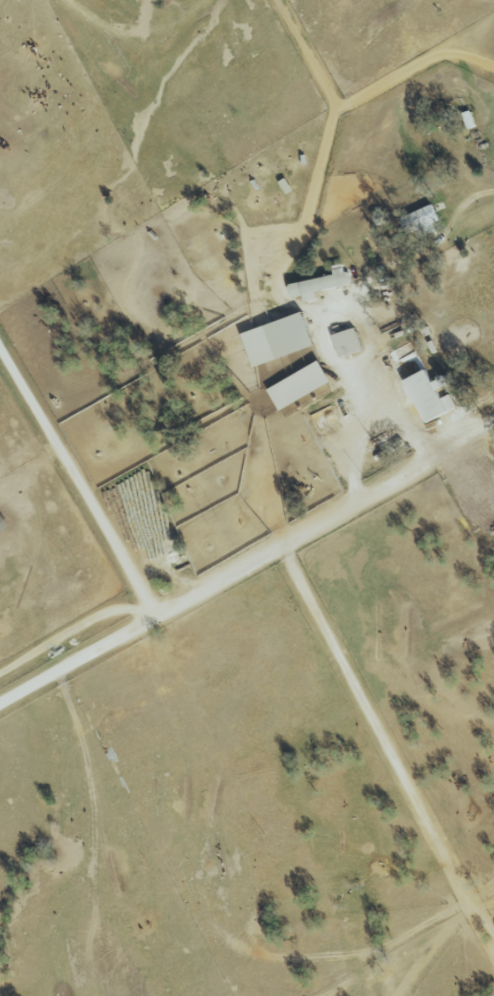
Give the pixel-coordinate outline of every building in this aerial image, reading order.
[(473,127),(468,110),(459,113),(464,130),(473,127)] [(416,229),(420,237),(433,231),(430,224),(437,220),(429,203),(396,219),(404,235),(416,229)] [(334,275),(285,285),(288,299),(300,296),(301,302),(313,299),(312,292),(346,285),(343,272),(334,274),(334,275)] [(239,332),(249,366),(309,349),(300,315),(239,332)] [(265,389),(276,411),(326,383),(315,362),(265,389)] [(419,424),(454,408),(447,394),(440,397),(433,380),(429,382),(423,369),(399,380),(419,424)]
